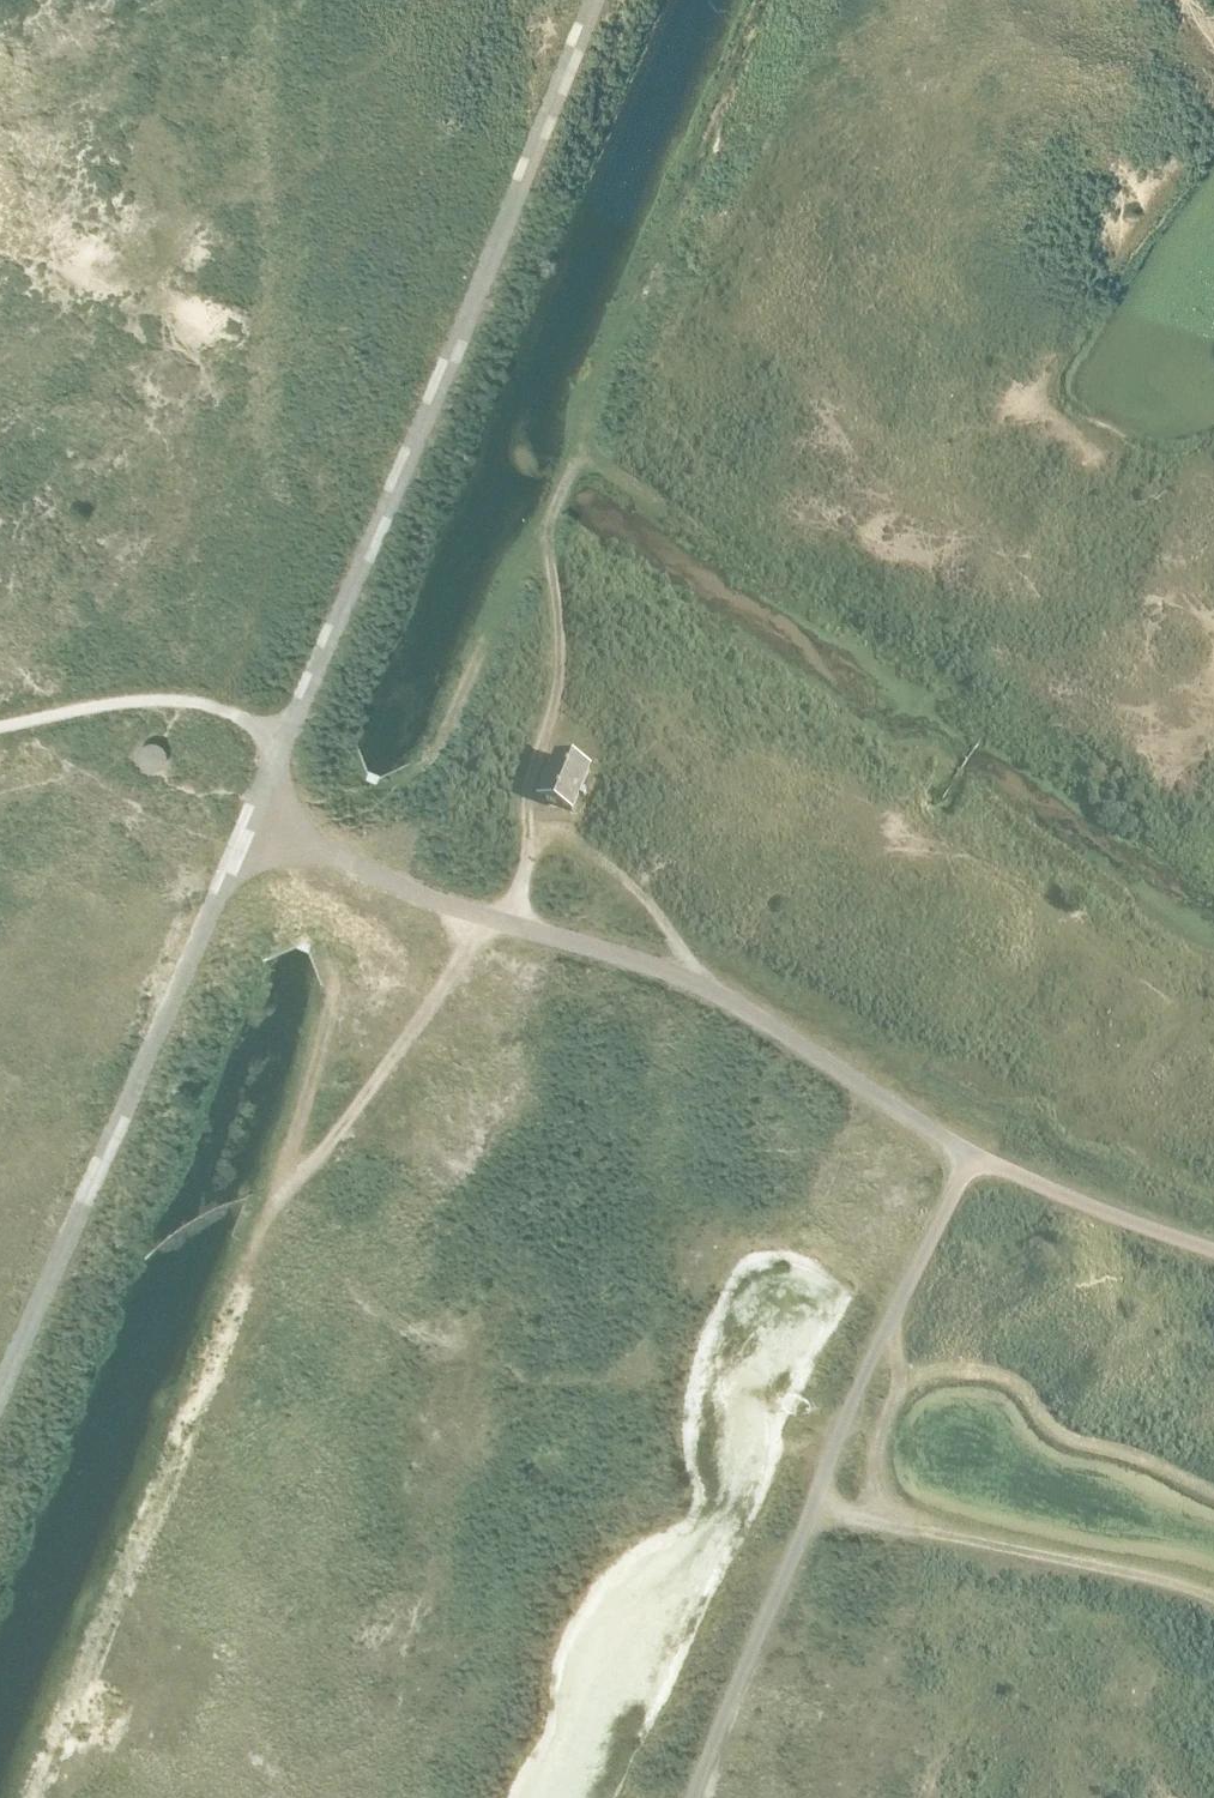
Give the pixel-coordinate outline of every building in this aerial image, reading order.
[(172,758),(172,757),(172,756),(172,755),(171,754),(171,753),(171,752),(171,751),(170,750),(170,749),(170,748),(169,747),(168,746),(168,745),(167,745),(167,744),(166,744),(166,743),(165,743),(165,742),(164,742),(164,741),(163,741),(162,740),(161,740),(160,739),(159,739),(158,739),(158,738),(157,738),(156,738),(155,738),(154,738),(153,738),(152,738),(151,738),(150,738),(149,738),(148,738),(147,738),(146,739),(145,739),(144,739),(144,740),(143,740),(142,740),(142,741),(141,741),(140,742),(139,743),(138,744),(137,745),(136,746),(136,747),(135,747),(135,748),(135,749),(134,749),(134,750),(134,751),(133,752),(133,753),(133,754),(133,755),(133,756),(133,757),(133,758),(133,759),(133,760),(133,761),(133,762),(133,763),(134,763),(134,764),(134,765),(135,766),(135,767),(136,768),(136,769),(137,769),(137,770),(138,771),(139,771),(139,772),(140,772),(140,773),(141,773),(141,774),(142,774),(143,775),(144,775),(145,775),(145,776),(146,776),(147,776),(148,777),(149,777),(150,777),(151,777),(152,777),(153,777),(154,777),(155,777),(156,777),(157,776),(158,776),(159,776),(160,776),(160,775),(161,775),(162,774),(163,774),(164,773),(165,772),(166,771),(167,771),(167,770),(168,769),(168,768),(169,768),(169,767),(170,767),(170,766),(170,765),(171,764),(171,763),(171,762),(171,761),(172,760),(172,759),(172,758)] [(557,753),(539,796),(573,810),(590,767),(557,753)]
